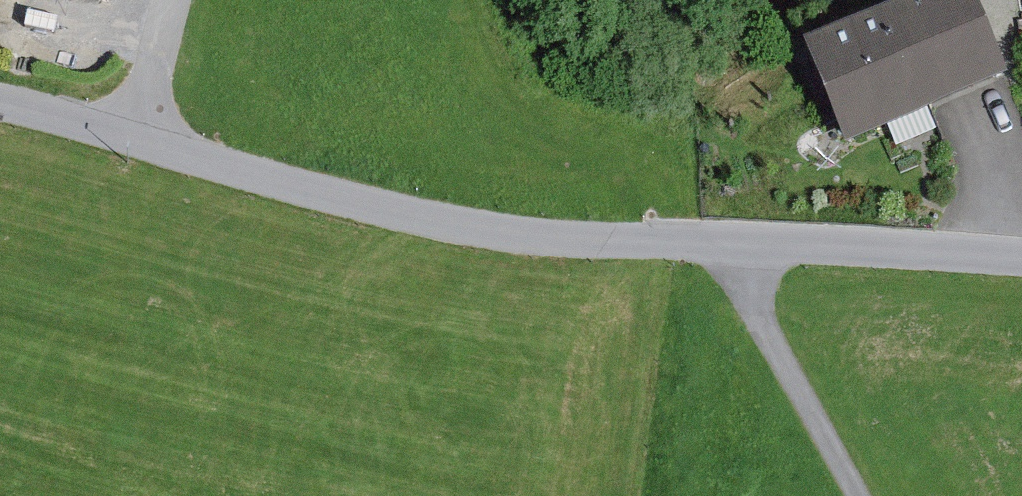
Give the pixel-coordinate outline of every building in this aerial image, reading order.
[(1008,84),(972,0),(934,0),(804,55),(845,153),(1008,84)]
